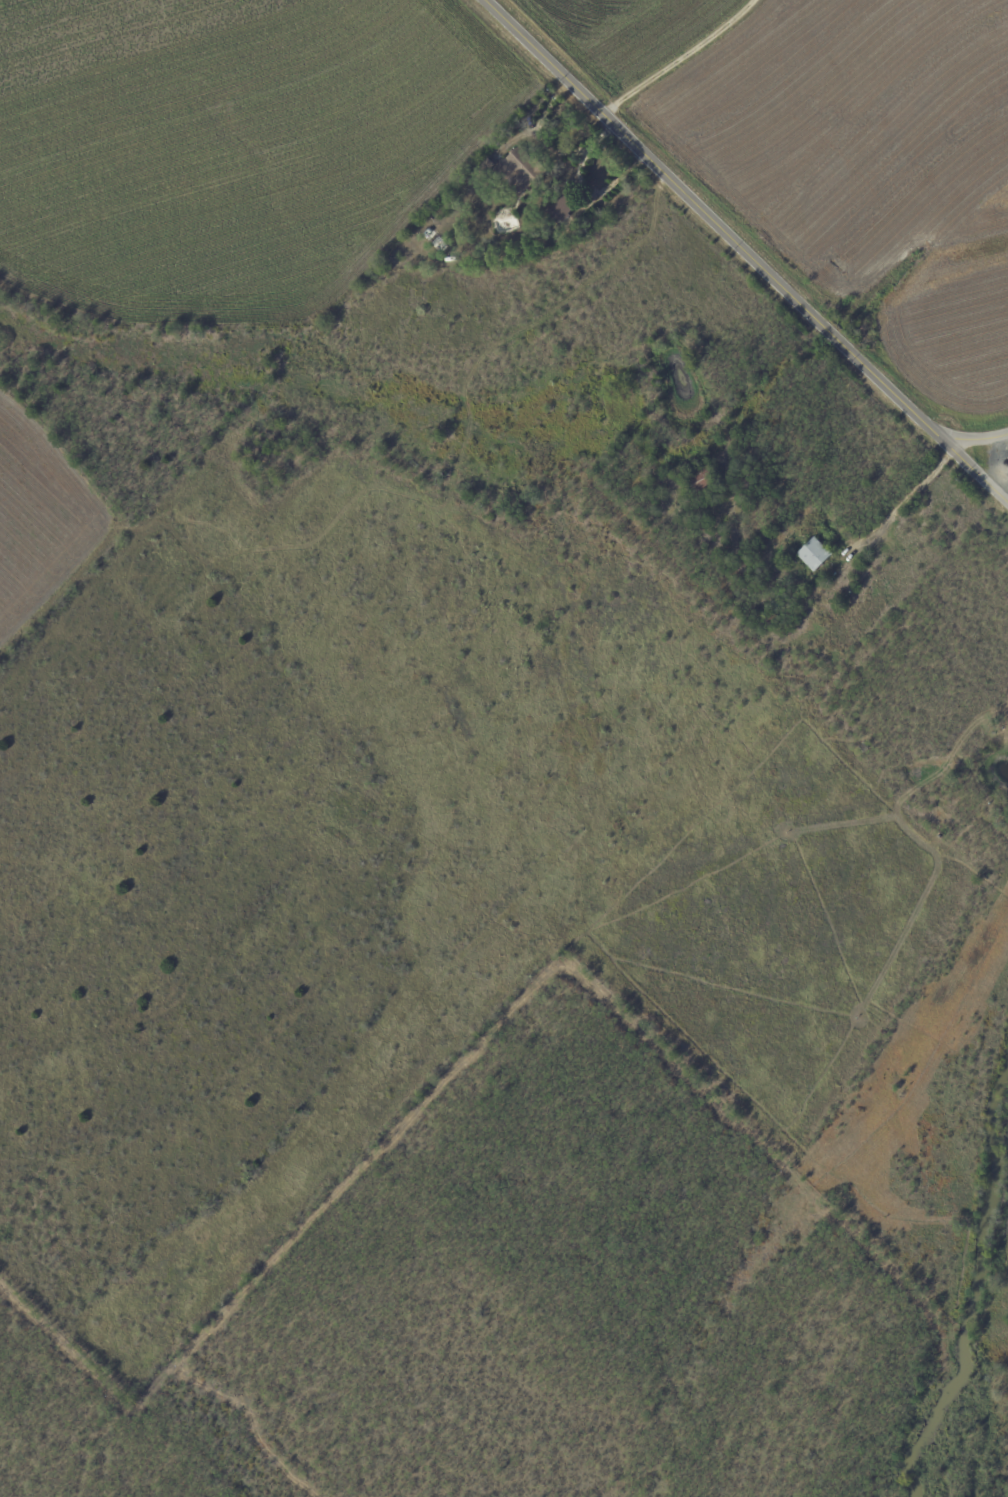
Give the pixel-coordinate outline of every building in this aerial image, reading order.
[(524,194),(521,197),(509,185),(512,182),(497,166),(505,159),(506,160),(521,146),(534,160),(537,158),(549,171),(524,194)] [(486,155),(496,165),(485,176),(475,166),(486,155)] [(579,205),(568,215),(574,221),(564,230),(547,212),(568,193),(579,205)] [(422,234),(430,227),(438,235),(439,235),(450,247),(441,255),(422,234)] [(690,482),(711,470),(722,490),(701,502),(690,482)] [(835,555),(815,573),(798,555),(817,538),(828,549),(829,548),(835,555)] [(735,566),(743,554),(753,561),(745,573),(735,566)] [(769,607),(783,591),(790,597),(775,613),(769,607)] [(770,623),(777,616),(781,619),(774,626),(770,623)]
